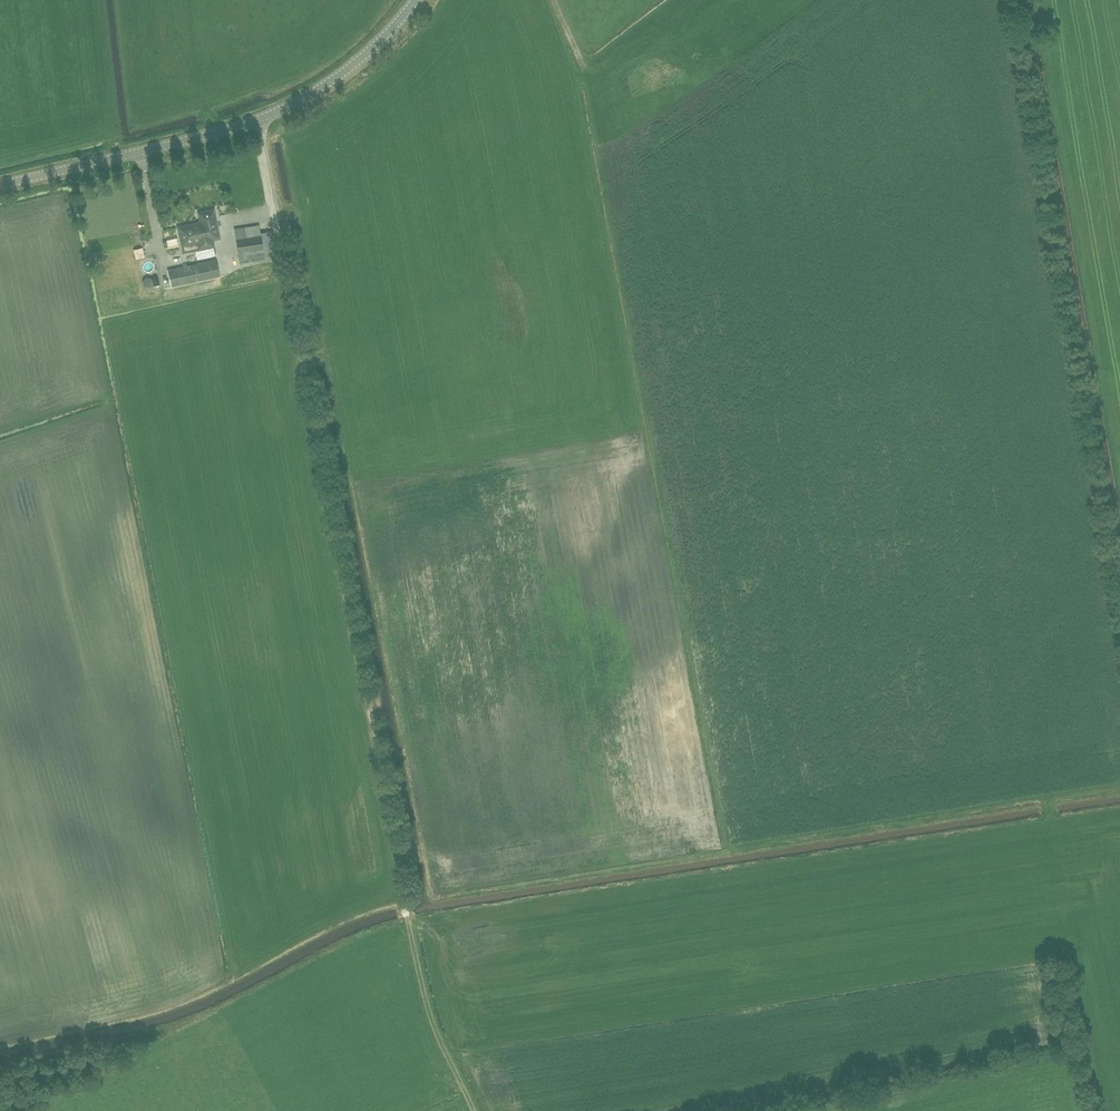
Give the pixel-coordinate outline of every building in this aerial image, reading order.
[(180,227),(185,252),(214,246),(213,240),(220,239),(214,210),(200,213),(202,222),(180,227)] [(265,259),(264,251),(273,250),(270,232),(261,234),(260,226),(235,230),(240,262),(265,259)] [(145,241),(155,239),(154,230),(144,232),(145,241)] [(213,248),(196,252),(197,259),(215,256),(213,248)] [(172,286),(220,276),(217,260),(168,270),(172,286)] [(155,286),(156,277),(147,276),(145,285),(155,286)]
